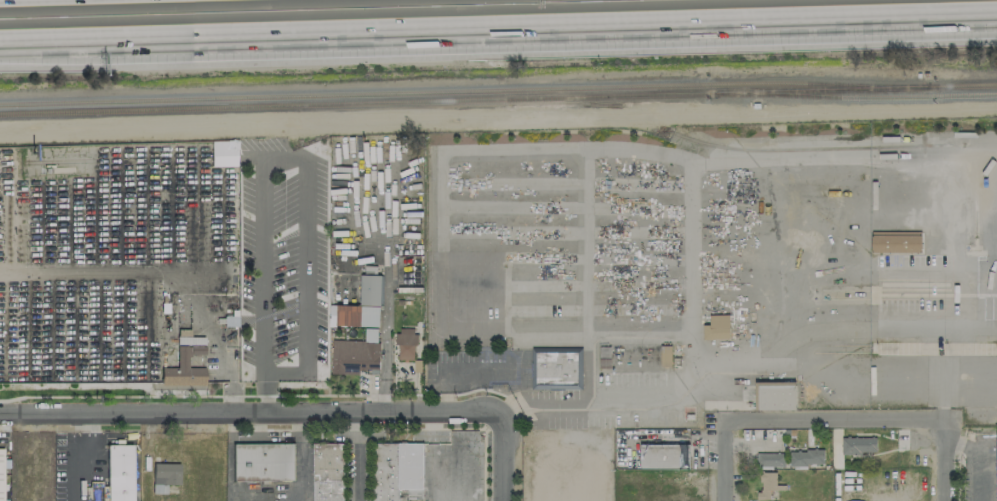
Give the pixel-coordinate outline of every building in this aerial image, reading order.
[(210,141),(211,166),(237,165),(236,140),(210,141)] [(920,232),(870,231),(870,252),(920,253),(920,232)] [(379,327),(380,275),(369,275),(370,266),(364,266),(364,275),(359,275),(358,305),(329,305),(328,326),(379,327)] [(729,339),(729,315),(709,315),(709,325),(702,325),(703,339),(729,339)] [(415,329),(397,328),(396,360),(415,360),(415,329)] [(378,370),(379,329),(364,329),(364,341),(331,340),(329,373),(358,374),(358,369),(378,370)] [(177,368),(161,367),(161,388),(204,388),(205,367),(187,367),(187,355),(204,355),(204,336),(177,336),(177,368)] [(598,368),(672,369),(673,344),(598,343),(598,368)] [(582,347),(531,348),(532,385),(564,385),(564,389),(582,389),(582,347)] [(794,410),(795,382),(756,381),(756,410),(794,410)] [(876,437),(842,437),(842,453),(876,453),(876,437)] [(232,443),(232,480),(293,481),(294,444),(232,443)] [(343,443),(312,443),(313,500),(344,500),(343,443)] [(373,443),(373,500),(397,500),(397,489),(407,489),(407,498),(422,498),(423,443),(373,443)] [(106,445),(107,500),(132,500),(132,444),(106,445)] [(690,444),(639,444),(639,469),(690,469),(690,444)] [(756,451),(756,466),(823,466),(823,452),(756,451)] [(179,464),(153,463),(152,493),(166,493),(166,484),(179,485),(179,464)] [(760,491),(756,491),(756,500),(769,500),(769,490),(775,490),(776,472),(760,472),(760,491)]
